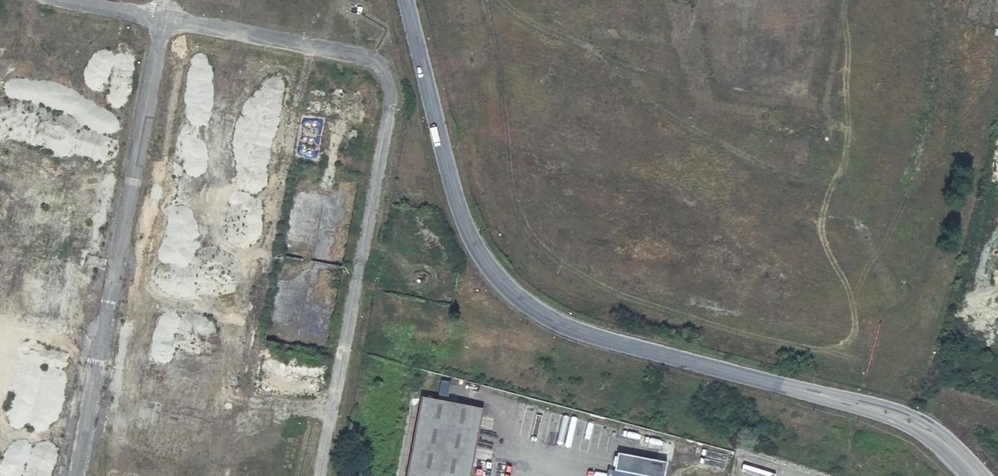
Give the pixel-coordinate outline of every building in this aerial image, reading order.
[(374,42),(375,34),(361,32),(360,40),(374,42)] [(18,131),(20,109),(0,107),(0,129),(18,131)] [(88,176),(0,159),(0,193),(81,209),(88,176)] [(176,253),(182,220),(155,216),(151,240),(154,241),(151,257),(164,259),(165,251),(176,253)] [(26,297),(31,266),(9,263),(7,277),(16,279),(14,289),(22,290),(21,296),(26,297)] [(47,321),(35,327),(42,341),(54,335),(47,321)] [(146,328),(139,365),(236,382),(243,345),(146,328)] [(485,416),(425,399),(404,475),(469,475),(485,416)] [(669,451),(672,441),(647,435),(645,445),(669,451)] [(609,475),(662,475),(665,460),(613,451),(609,475)]
